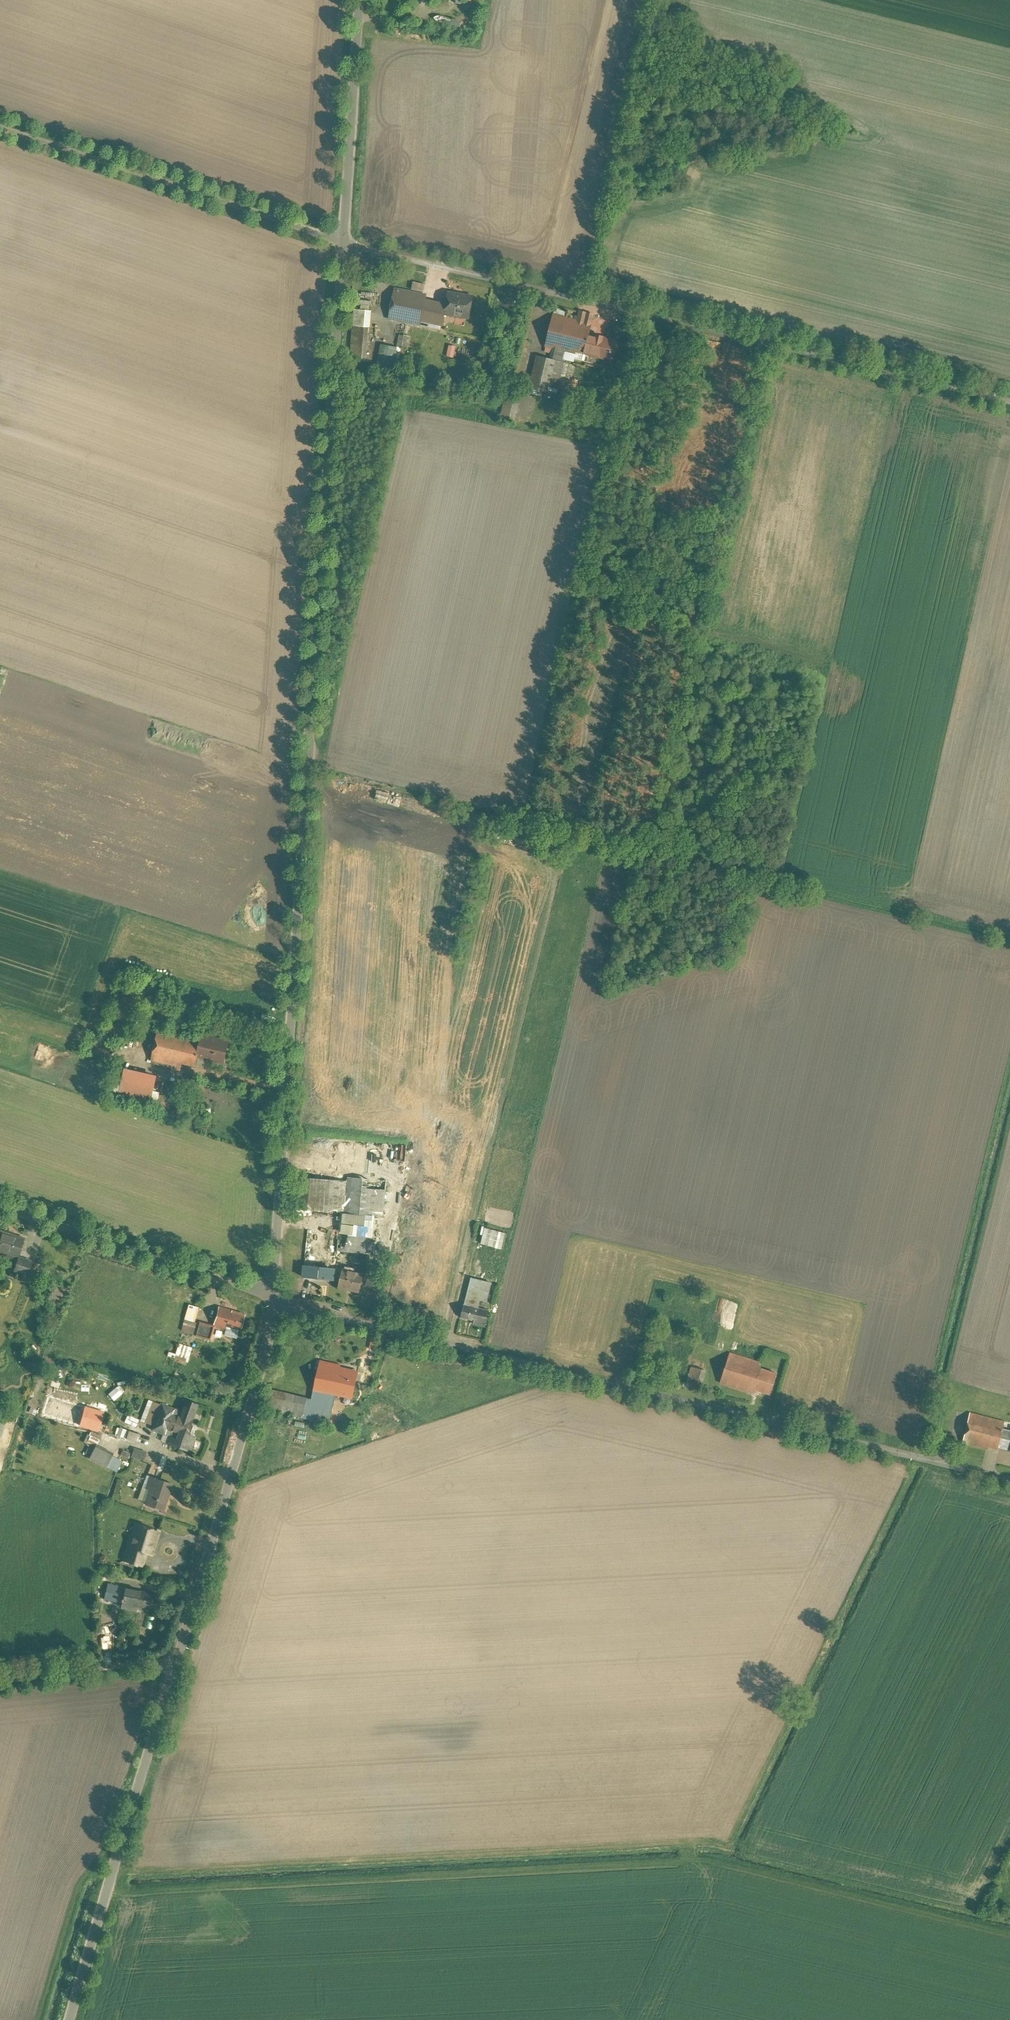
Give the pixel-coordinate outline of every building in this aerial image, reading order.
[(427,295),(394,288),(388,321),(439,330),(440,328),(442,329),(444,317),(470,322),(475,296),(446,290),(444,304),(426,301),(427,295)] [(371,312),(353,310),(349,361),(366,363),(371,312)] [(576,320),(553,314),(544,348),(546,348),(545,353),(551,355),(550,360),(562,364),(565,354),(576,356),(576,355),(584,356),(588,338),(594,316),(578,312),(576,320)] [(410,337),(399,335),(397,348),(408,349),(410,337)] [(595,339),(588,338),(584,356),(611,363),(617,341),(596,336),(595,339)] [(397,349),(380,346),(376,370),(393,373),(397,349)] [(456,347),(449,346),(446,357),(453,359),(456,347)] [(567,366),(536,358),(528,390),(546,395),(549,384),(562,387),(567,366)] [(515,421),(518,405),(503,402),(500,418),(515,421)] [(195,1054),(198,1040),(154,1029),(147,1059),(175,1066),(174,1070),(182,1072),(184,1065),(192,1067),(195,1054)] [(195,1054),(223,1061),(229,1039),(200,1032),(198,1040),(195,1054)] [(148,1103),(156,1074),(121,1064),(116,1082),(111,1081),(108,1092),(148,1103)] [(304,1228),(371,1235),(374,1215),(381,1216),(385,1182),(349,1178),(345,1212),(306,1208),(304,1228)] [(0,1230),(0,1249),(19,1254),(23,1235),(0,1230)] [(339,1233),(306,1230),(301,1275),(335,1279),(339,1233)] [(508,1236),(485,1230),(481,1246),(504,1252),(508,1236)] [(17,1258),(13,1271),(24,1274),(28,1261),(17,1258)] [(342,1271),(340,1288),(363,1291),(365,1274),(342,1271)] [(492,1285),(471,1280),(461,1320),(474,1323),(473,1326),(486,1329),(490,1313),(479,1310),(481,1303),(488,1305),(492,1285)] [(245,1313),(220,1305),(215,1322),(240,1329),(245,1313)] [(380,1340),(372,1338),(369,1350),(377,1352),(380,1340)] [(175,1352),(168,1351),(167,1357),(188,1362),(192,1346),(177,1343),(175,1352)] [(760,1363),(729,1354),(719,1385),(746,1394),(747,1393),(756,1396),(756,1394),(769,1398),(776,1375),(760,1371),(759,1365),(760,1363)] [(341,1366),(320,1362),(313,1394),(335,1399),(352,1402),(360,1368),(349,1366),(348,1371),(340,1369),(341,1366)] [(708,1373),(691,1368),(686,1387),(702,1392),(708,1373)] [(114,1400),(122,1393),(116,1386),(108,1394),(114,1400)] [(304,1420),(308,1400),(272,1392),(267,1412),(304,1420)] [(329,1426),(335,1399),(313,1394),(311,1401),(308,1400),(304,1420),(329,1426)] [(183,1400),(178,1416),(193,1421),(198,1406),(183,1400)] [(175,1409),(159,1403),(150,1429),(166,1435),(168,1428),(173,1415),(175,1409)] [(1004,1423),(970,1414),(962,1445),(988,1452),(989,1450),(997,1452),(998,1450),(1002,1431),(1004,1423)] [(178,1416),(173,1415),(168,1428),(176,1431),(186,1435),(188,1435),(193,1421),(178,1416)] [(136,1426),(138,1419),(131,1417),(129,1423),(136,1426)] [(138,1441),(140,1433),(118,1427),(115,1435),(138,1441)] [(186,1435),(176,1431),(171,1444),(181,1448),(186,1435)] [(1009,1444),(1009,1433),(1002,1431),(998,1450),(1008,1453),(1009,1444)] [(188,1435),(186,1435),(181,1448),(190,1451),(195,1438),(188,1435)] [(120,1456),(95,1444),(89,1458),(113,1470),(120,1456)] [(147,1451),(134,1447),(131,1456),(144,1460),(147,1451)] [(144,1503),(162,1510),(171,1484),(152,1478),(144,1503)] [(159,1530),(135,1524),(128,1548),(146,1552),(153,1554),(159,1530)] [(146,1552),(128,1548),(124,1563),(142,1567),(146,1552)] [(120,1600),(122,1588),(107,1585),(105,1597),(120,1600)] [(120,1600),(120,1603),(136,1606),(138,1594),(139,1591),(122,1588),(120,1600)] [(150,1596),(138,1594),(136,1606),(148,1608),(150,1596)] [(99,1627),(100,1639),(112,1638),(111,1626),(99,1627)]
